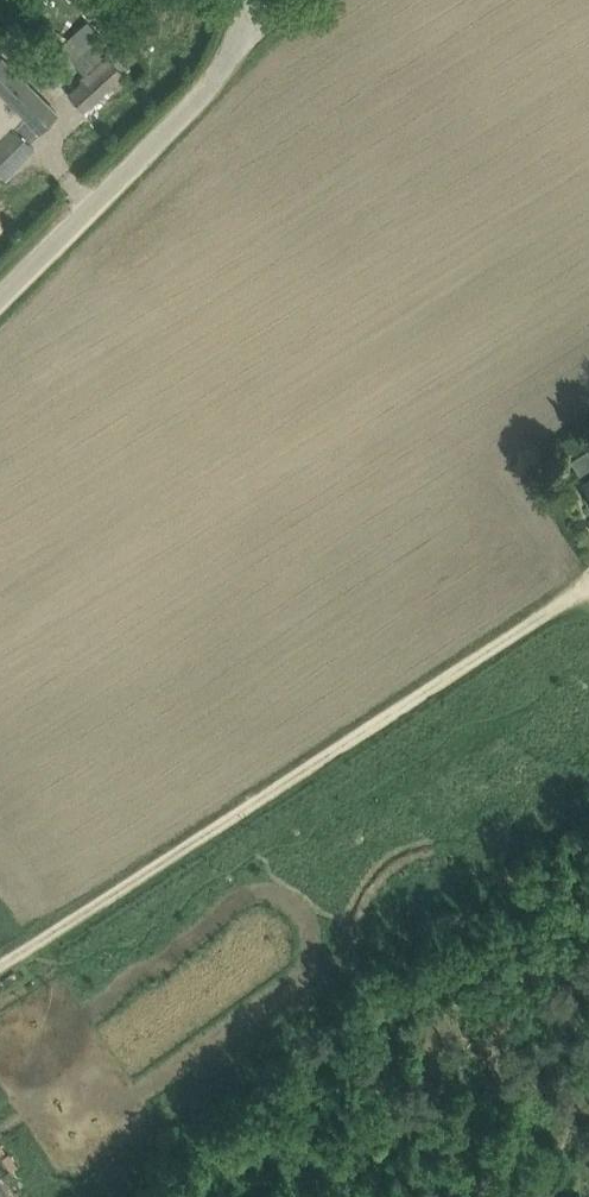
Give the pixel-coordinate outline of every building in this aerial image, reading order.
[(27,153),(34,145),(26,137),(36,127),(39,129),(57,111),(0,55),(0,89),(22,111),(0,133),(0,168),(6,174),(27,153)] [(69,92),(74,98),(84,108),(123,72),(109,56),(69,92)] [(581,480),(588,493),(588,475),(581,480)] [(0,1178),(0,1196),(12,1196),(0,1178)]
